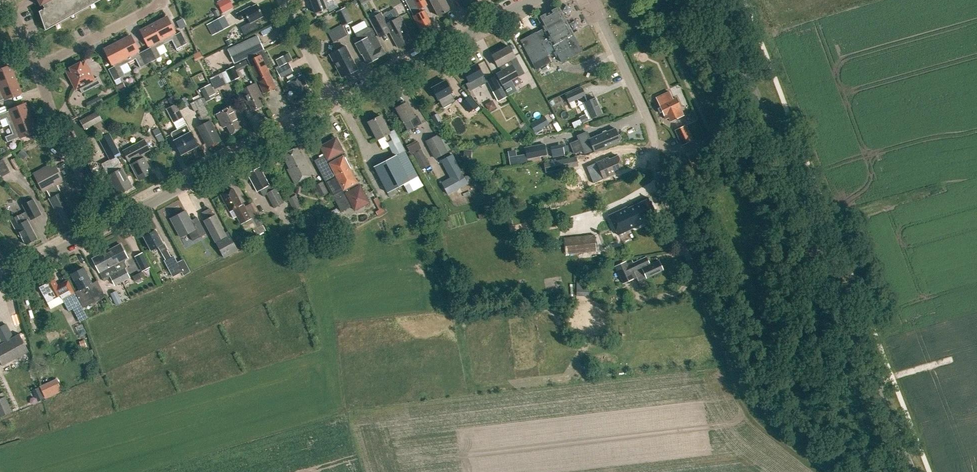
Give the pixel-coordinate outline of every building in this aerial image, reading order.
[(38,2),(40,6),(43,5),(45,8),(39,11),(45,30),(100,0),(37,0),(38,2)] [(217,1),(222,13),(233,7),(229,0),(219,0),(217,1)] [(316,13),(328,8),(325,1),(326,0),(310,0),(316,13)] [(417,5),(409,8),(413,15),(420,30),(432,24),(424,10),(422,11),(420,8),(426,4),(424,0),(414,0),(417,5)] [(438,15),(450,9),(445,0),(431,0),(438,15)] [(257,4),(251,7),(251,6),(236,14),(240,20),(246,16),(250,23),(263,16),(257,4)] [(352,19),(345,5),(335,10),(342,24),(352,19)] [(573,33),(558,6),(537,17),(543,28),(520,40),(532,63),(548,54),(545,48),(551,45),(561,62),(582,50),(574,34),(573,34),(573,33)] [(385,24),(379,14),(369,19),(377,33),(387,28),(398,48),(411,41),(407,33),(408,32),(403,23),(404,23),(400,16),(385,24)] [(206,24),(212,35),(227,27),(222,16),(206,24)] [(154,24),(164,44),(172,40),(176,49),(187,43),(181,32),(175,34),(167,17),(154,24)] [(142,45),(151,62),(161,57),(157,48),(164,44),(154,24),(141,30),(147,42),(142,45)] [(362,54),(367,64),(378,58),(377,57),(385,53),(376,36),(373,37),(371,35),(374,33),(371,28),(367,27),(355,33),(358,40),(355,43),(361,55),(362,54)] [(278,35),(281,40),(287,36),(284,31),(278,35)] [(118,42),(128,63),(135,59),(140,68),(151,62),(142,45),(136,48),(130,36),(118,42)] [(247,57),(264,93),(276,87),(265,64),(269,62),(263,50),(264,49),(257,36),(228,50),(234,63),(247,57)] [(108,69),(114,81),(125,75),(120,67),(128,63),(118,42),(105,49),(113,66),(108,69)] [(498,66),(499,66),(501,71),(497,74),(503,85),(524,73),(515,57),(521,54),(515,43),(492,55),(498,66)] [(344,44),(329,54),(336,68),(338,68),(342,75),(343,74),(345,75),(347,74),(347,72),(356,67),(344,44)] [(274,60),(278,67),(292,60),(288,53),(274,60)] [(171,63),(168,57),(162,60),(166,66),(171,63)] [(79,87),(82,93),(100,83),(97,77),(93,79),(85,62),(81,64),(80,62),(70,67),(71,69),(67,71),(76,89),(79,87)] [(276,69),(280,77),(294,70),(290,62),(276,69)] [(476,78),(480,85),(486,82),(482,75),(482,74),(477,64),(463,71),(469,82),(476,78)] [(233,65),(226,69),(231,80),(239,77),(233,65)] [(15,79),(10,66),(0,70),(0,85),(15,79)] [(219,72),(213,75),(218,86),(225,83),(219,72)] [(287,82),(297,100),(308,94),(304,85),(306,84),(301,75),(287,82)] [(494,76),(487,79),(493,90),(499,87),(494,76)] [(21,93),(15,79),(0,85),(0,101),(21,93)] [(445,81),(432,88),(438,99),(443,108),(455,101),(451,92),(445,81)] [(200,89),(207,101),(214,97),(213,94),(215,93),(210,83),(200,89)] [(249,103),(252,110),(262,106),(259,99),(263,97),(256,83),(252,85),(252,84),(241,90),(248,104),(249,103)] [(499,87),(493,90),(499,100),(507,96),(502,86),(499,87)] [(579,117),(582,123),(591,119),(591,118),(602,113),(595,98),(587,101),(584,96),(585,95),(581,88),(565,95),(568,103),(584,96),(586,101),(584,103),(588,113),(579,117)] [(656,97),(665,118),(668,117),(670,120),(680,115),(677,108),(680,106),(675,97),(672,98),(671,97),(669,91),(656,97)] [(469,96),(461,103),(469,112),(476,105),(469,96)] [(197,127),(204,140),(208,147),(210,145),(220,140),(210,120),(212,119),(205,105),(201,97),(190,103),(194,110),(196,109),(200,115),(198,117),(202,125),(197,127)] [(170,132),(181,153),(198,144),(190,128),(188,129),(173,99),(167,102),(168,105),(165,107),(176,128),(170,132)] [(417,115),(414,116),(406,102),(396,107),(408,130),(421,123),(417,115)] [(30,117),(25,104),(0,114),(0,121),(6,118),(9,126),(30,117)] [(242,129),(238,122),(240,121),(232,105),(216,114),(223,127),(227,126),(231,134),(242,129)] [(102,120),(97,111),(80,120),(81,122),(84,129),(102,120)] [(442,122),(437,114),(432,116),(436,125),(442,122)] [(399,198),(422,186),(403,151),(405,150),(394,129),(389,131),(380,115),(367,122),(376,139),(383,136),(394,156),(373,166),(387,192),(394,188),(399,198)] [(544,116),(530,124),(534,132),(548,124),(544,116)] [(5,137),(7,142),(36,131),(30,117),(9,126),(12,134),(5,137)] [(81,122),(80,120),(69,126),(75,136),(85,130),(84,129),(81,122)] [(675,130),(682,145),(692,140),(685,125),(675,130)] [(151,130),(157,140),(163,137),(157,127),(151,130)] [(579,140),(570,144),(574,154),(583,151),(584,154),(594,150),(597,149),(598,151),(621,141),(620,139),(621,138),(619,135),(618,134),(615,128),(607,132),(605,131),(603,132),(602,134),(589,139),(587,132),(577,136),(579,140)] [(114,186),(119,194),(131,188),(128,182),(129,181),(116,156),(120,154),(109,134),(101,138),(111,158),(101,164),(114,187),(114,186)] [(438,135),(426,141),(435,158),(447,152),(438,135)] [(314,160),(317,165),(342,210),(353,204),(356,209),(370,201),(360,185),(359,185),(357,182),(343,155),(341,152),(343,151),(336,137),(320,146),(325,154),(314,160)] [(144,139),(123,150),(139,180),(152,173),(144,157),(141,158),(140,155),(150,150),(144,139)] [(416,140),(406,146),(410,154),(413,153),(421,148),(416,140)] [(544,144),(524,147),(525,154),(526,158),(546,155),(544,144)] [(288,171),(295,183),(312,173),(302,152),(300,153),(297,147),(282,154),(291,170),(288,171)] [(446,169),(456,163),(451,154),(441,160),(446,169)] [(525,154),(508,157),(510,165),(527,162),(526,158),(525,154)] [(612,173),(623,168),(617,155),(609,159),(608,157),(596,162),(603,179),(613,175),(612,173)] [(15,157),(11,160),(16,170),(22,167),(15,157)] [(33,173),(43,192),(64,181),(54,162),(33,173)] [(266,194),(274,208),(284,202),(272,182),(268,184),(259,167),(247,173),(257,191),(259,190),(263,196),(266,194)] [(314,186),(320,197),(325,194),(319,183),(314,186)] [(57,212),(59,211),(65,222),(73,218),(72,216),(75,214),(63,191),(61,192),(58,186),(48,192),(51,197),(49,198),(57,212)] [(226,204),(225,205),(227,209),(229,209),(230,211),(233,209),(241,224),(251,218),(243,203),(241,204),(233,188),(221,195),(226,204)] [(295,195),(288,200),(293,209),(301,205),(295,195)] [(627,208),(627,207),(609,215),(618,235),(648,220),(647,218),(656,214),(649,198),(627,208)] [(21,235),(26,244),(37,238),(28,221),(41,214),(33,199),(23,204),(26,211),(18,216),(17,216),(10,219),(19,236),(21,235)] [(188,233),(192,240),(206,234),(199,220),(192,224),(185,210),(170,218),(180,237),(188,233)] [(215,242),(223,257),(238,250),(228,231),(225,233),(215,214),(211,216),(209,211),(204,214),(207,218),(203,220),(215,242)] [(251,218),(256,227),(253,229),(256,235),(266,230),(257,215),(251,218)] [(155,230),(144,236),(151,250),(158,246),(161,253),(166,250),(167,250),(164,243),(162,244),(155,230)] [(563,236),(565,254),(596,251),(594,234),(563,236)] [(106,251),(122,281),(129,277),(124,268),(126,267),(124,262),(125,260),(128,258),(120,244),(106,251)] [(166,250),(161,253),(165,260),(164,260),(172,276),(182,272),(183,275),(190,271),(183,259),(177,262),(174,255),(170,257),(166,250)] [(111,277),(115,285),(122,281),(106,251),(92,258),(100,273),(104,281),(111,277)] [(133,257),(141,272),(149,268),(141,253),(133,257)] [(625,261),(615,266),(624,284),(634,280),(630,272),(633,271),(639,283),(647,279),(647,277),(663,270),(658,260),(653,263),(650,255),(627,266),(625,261)] [(97,280),(92,283),(83,267),(71,274),(78,286),(73,289),(83,306),(105,295),(97,280)] [(60,295),(68,311),(81,304),(68,281),(58,286),(54,279),(52,280),(51,279),(48,281),(48,282),(39,287),(44,295),(50,291),(54,298),(60,295)] [(575,296),(592,296),(592,288),(584,288),(584,282),(576,282),(575,296)] [(115,291),(109,294),(114,306),(120,303),(115,291)] [(5,364),(10,375),(21,369),(15,358),(29,351),(19,334),(13,337),(6,324),(0,327),(0,339),(2,343),(0,344),(0,361),(2,366),(5,364)] [(40,386),(45,398),(62,391),(56,379),(40,386)] [(1,416),(12,411),(5,396),(0,399),(0,414),(1,416)]
